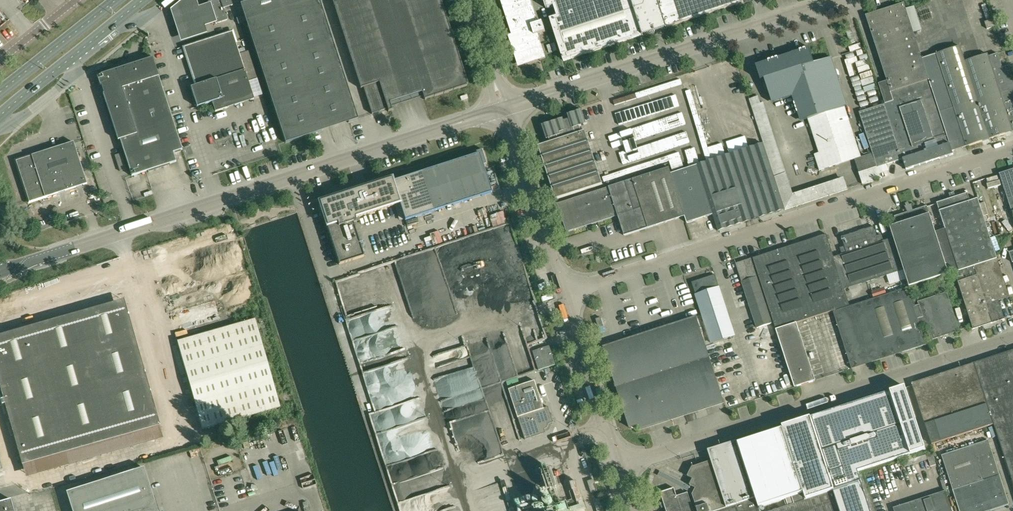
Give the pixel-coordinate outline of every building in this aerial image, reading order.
[(196,0),(185,0),(170,11),(181,43),(207,35),(205,28),(215,25),(208,6),(199,9),(196,0)] [(215,24),(227,20),(224,8),(232,5),(231,0),(208,0),(215,24)] [(358,120),(319,0),(252,0),(240,4),(244,15),(237,18),(239,24),(246,22),(285,143),(322,131),(319,122),(345,114),(348,123),(358,120)] [(361,89),(363,88),(372,114),(387,109),(388,112),(392,110),(390,103),(422,93),(424,100),(467,86),(466,84),(468,84),(441,0),(332,0),(361,89)] [(514,30),(516,37),(513,38),(521,63),(538,57),(540,56),(542,56),(535,35),(545,31),(542,21),(535,24),(528,0),(504,0),(514,30)] [(546,8),(554,6),(557,16),(550,19),(560,50),(564,61),(573,58),(577,56),(627,40),(628,40),(641,36),(642,35),(642,36),(643,36),(642,33),(655,31),(655,23),(664,20),(666,28),(667,28),(667,27),(743,2),(743,0),(544,0),(546,8)] [(876,12),(866,15),(891,92),(929,79),(922,58),(904,3),(902,4),(893,6),(876,12)] [(550,18),(557,16),(555,10),(548,12),(550,18)] [(987,29),(989,28),(996,26),(993,19),(985,22),(987,29)] [(253,99),(236,42),(233,31),(184,47),(196,86),(191,87),(197,107),(212,102),(215,112),(253,99)] [(978,57),(965,61),(960,46),(922,58),(929,79),(940,113),(952,151),(1012,131),(1012,79),(1009,66),(1003,68),(998,53),(989,56),(988,54),(978,57)] [(809,50),(797,54),(793,55),(793,54),(782,57),(783,58),(758,67),(762,80),(763,84),(765,90),(768,89),(771,100),(772,103),(792,97),(800,121),(808,119),(819,153),(814,154),(819,170),(854,159),(861,157),(845,106),(847,106),(831,57),(813,63),(809,50)] [(171,115),(153,58),(98,76),(119,140),(120,139),(132,176),(147,171),(176,162),(173,152),(182,150),(171,115)] [(906,170),(947,156),(953,154),(952,151),(940,113),(929,79),(891,92),(894,101),(886,104),(859,112),(872,153),(877,168),(877,167),(903,159),(906,170)] [(763,143),(774,177),(786,173),(764,103),(761,103),(758,96),(749,99),(763,143)] [(585,131),(581,132),(579,126),(586,124),(582,110),(568,115),(570,121),(565,123),(563,119),(542,125),(547,139),(549,139),(550,143),(539,146),(556,199),(602,184),(585,131)] [(87,184),(74,144),(73,142),(16,161),(29,202),(87,184)] [(751,220),(775,212),(784,209),(774,177),(763,143),(730,154),(751,220)] [(431,169),(393,181),(400,203),(405,220),(492,192),(486,175),(492,173),(492,171),(491,168),(484,170),(482,163),(485,162),(481,149),(428,167),(430,167),(431,169)] [(854,159),(863,184),(881,178),(877,167),(877,168),(872,153),(861,157),(854,159)] [(713,215),(718,231),(751,220),(730,154),(697,165),(713,215)] [(687,223),(713,215),(697,165),(671,174),(685,216),(687,223)] [(557,204),(558,206),(566,232),(618,216),(624,235),(685,216),(671,174),(669,168),(557,204)] [(999,174),(1012,215),(1012,169),(999,174)] [(774,177),(784,209),(847,188),(844,179),(794,196),(786,173),(774,177)] [(320,205),(323,215),(339,264),(364,256),(353,222),(356,221),(355,218),(400,203),(393,181),(392,178),(322,201),(324,204),(320,205)] [(997,259),(996,256),(985,221),(978,199),(970,201),(968,195),(967,193),(937,203),(945,229),(935,232),(949,274),(955,272),(974,266),(997,259)] [(927,206),(895,216),(897,224),(890,227),(909,287),(949,274),(935,232),(927,206)] [(842,254),(834,257),(844,289),(902,270),(892,238),(883,241),(881,235),(876,236),(873,226),(841,237),(844,246),(840,248),(842,254)] [(834,257),(827,234),(823,235),(823,234),(816,236),(817,237),(753,258),(776,329),(849,305),(844,289),(834,257)] [(994,238),(999,251),(1004,250),(998,237),(994,238)] [(751,259),(736,264),(757,328),(762,343),(758,344),(761,352),(780,346),(772,323),(751,259)] [(992,323),(1000,321),(1005,319),(999,301),(1009,297),(997,259),(974,266),(992,323)] [(973,329),(975,329),(992,323),(974,266),(955,272),(973,326),(973,329)] [(719,287),(715,275),(692,283),(696,295),(719,287)] [(920,326),(922,326),(925,325),(930,340),(959,331),(947,293),(934,297),(933,296),(946,292),(944,286),(932,290),(932,291),(916,295),(919,302),(918,302),(919,305),(916,307),(909,287),(833,312),(850,363),(900,347),(901,353),(926,345),(920,326)] [(652,298),(660,297),(657,287),(649,289),(652,298)] [(735,335),(719,287),(696,295),(703,315),(712,343),(735,335)] [(26,478),(163,439),(159,426),(160,426),(124,300),(0,335),(0,388),(22,465),(23,465),(26,478)] [(220,319),(215,301),(177,311),(182,330),(220,319)] [(722,398),(713,369),(696,317),(603,347),(608,361),(604,362),(606,366),(608,366),(609,365),(630,428),(722,398)] [(178,341),(202,426),(203,429),(280,407),(255,319),(178,341)] [(399,323),(355,339),(362,359),(406,343),(399,323)] [(776,329),(795,387),(801,385),(815,381),(797,323),(776,329)] [(810,347),(821,343),(819,338),(809,342),(810,347)] [(974,363),(994,424),(1012,484),(1012,351),(974,363)] [(912,385),(914,390),(932,444),(994,424),(974,363),(912,383),(912,385)] [(535,381),(509,389),(525,440),(545,433),(544,429),(547,428),(549,424),(553,422),(548,407),(544,408),(535,381)] [(488,389),(489,403),(508,402),(508,400),(499,400),(498,393),(504,393),(504,388),(488,389)] [(759,508),(761,507),(792,497),(803,493),(805,500),(833,491),(840,510),(871,510),(858,471),(926,450),(906,388),(860,402),(782,428),(738,443),(737,441),(718,447),(708,450),(711,461),(692,467),(688,476),(693,479),(690,485),(696,488),(692,495),(697,509),(693,510),(688,493),(677,496),(674,488),(661,493),(661,494),(666,510),(760,510),(759,508)] [(992,452),(988,440),(942,455),(960,510),(989,510),(1009,504),(992,452)] [(936,465),(932,452),(932,451),(926,453),(926,455),(903,462),(905,467),(928,459),(930,467),(936,465)] [(259,465),(263,473),(271,469),(267,461),(259,465)] [(143,468),(67,492),(73,510),(157,510),(143,468)] [(542,510),(582,510),(585,510),(577,483),(570,485),(574,502),(562,506),(560,496),(529,506),(527,499),(521,501),(523,510),(542,510)] [(833,491),(805,500),(772,510),(840,510),(833,491)] [(895,510),(951,510),(945,492),(895,509),(895,510)] [(11,500),(0,503),(0,510),(14,510),(11,500)]
